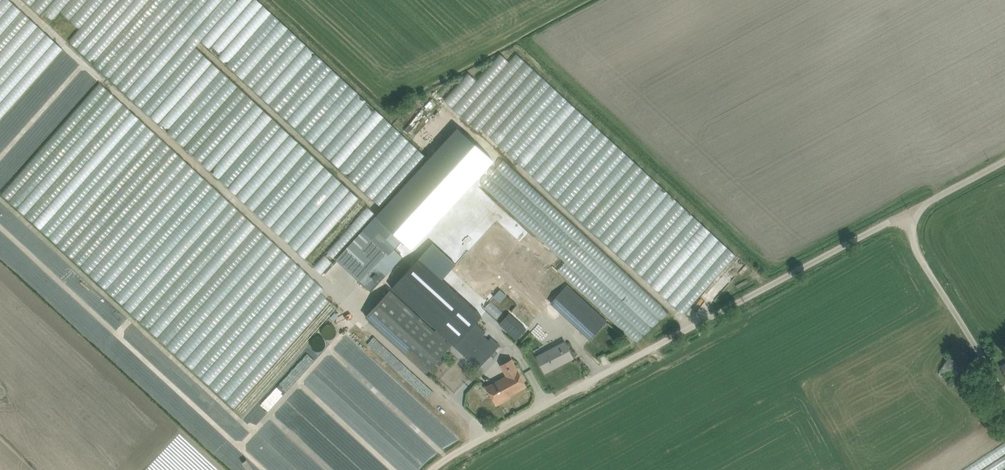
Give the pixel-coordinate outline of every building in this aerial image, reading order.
[(19,0),(44,23),(65,0),(19,0)] [(61,41),(318,269),(372,209),(224,78),(225,76),(190,45),(194,41),(396,220),(417,196),(426,204),(477,147),(471,141),(458,156),(454,152),(469,135),(426,97),(419,105),(412,99),(390,122),(283,27),(285,25),(257,0),(97,0),(61,41)] [(745,258),(511,52),(505,58),(497,50),(472,78),(463,71),(439,98),(682,311),(704,285),(714,294),(745,258)] [(0,187),(0,198),(243,411),(250,402),(258,409),(271,394),(267,390),(277,379),(272,375),(333,306),(315,290),(321,283),(92,83),(0,187)] [(603,317),(474,197),(450,223),(550,315),(559,305),(589,332),(603,317)] [(331,254),(366,288),(399,255),(390,245),(393,242),(377,226),(369,234),(360,225),(331,254)] [(516,338),(538,314),(446,229),(424,253),(479,303),(468,315),(414,265),(393,288),(477,366),(499,342),(482,327),(492,316),(516,338)] [(391,230),(386,233),(389,240),(395,237),(391,230)] [(571,358),(562,340),(533,355),(542,373),(571,358)] [(971,355),(958,345),(939,371),(952,380),(971,355)] [(488,386),(497,403),(530,385),(514,356),(500,364),(506,376),(488,386)]
